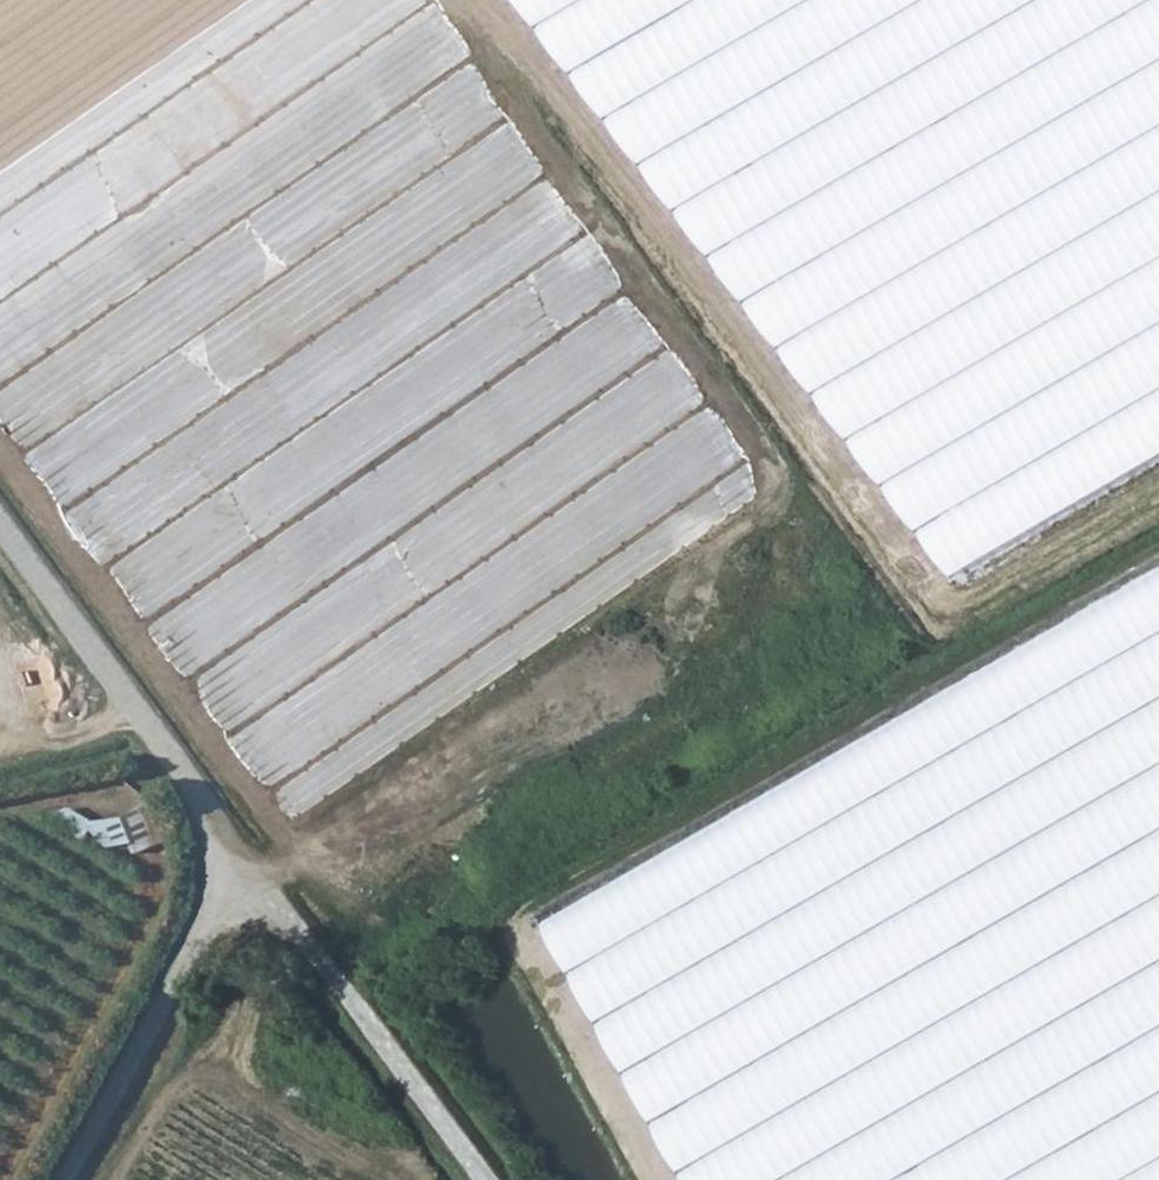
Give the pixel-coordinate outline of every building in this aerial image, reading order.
[(953,577),(1158,461),(1158,0),(515,0),(953,577)] [(536,920),(680,1179),(1158,1179),(1158,567),(536,920)]
